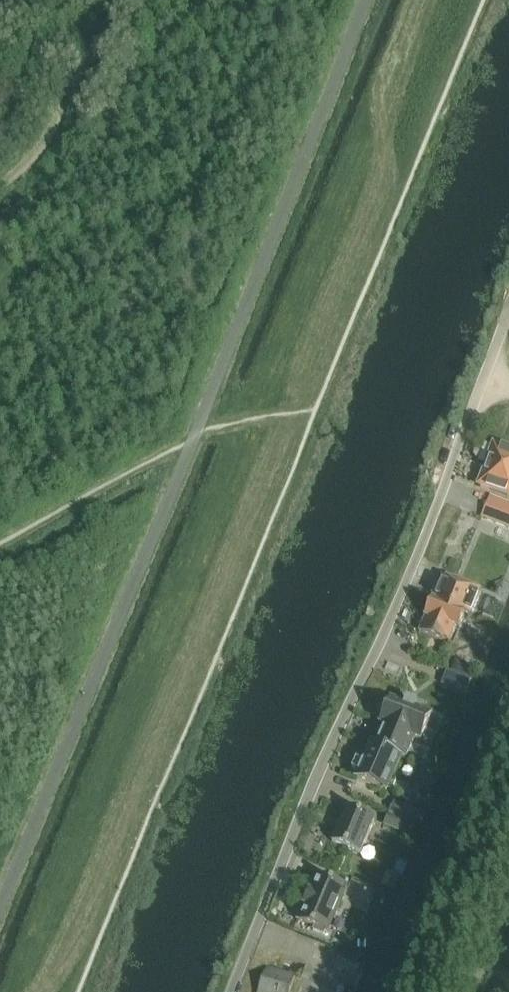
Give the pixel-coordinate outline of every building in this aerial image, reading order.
[(508,475),(508,453),(494,447),(486,467),(508,475)] [(486,467),(479,486),(508,497),(508,475),(486,467)] [(484,514),(508,525),(508,504),(491,497),(484,514)] [(425,619),(423,622),(427,624),(423,634),(449,645),(455,631),(460,633),(466,620),(470,622),(481,594),(443,578),(440,586),(438,585),(435,592),(437,593),(431,606),(430,605),(429,610),(424,611),(422,615),(425,619)] [(458,678),(453,688),(464,693),(467,694),(471,683),(468,682),(458,678)] [(394,702),(383,726),(387,728),(378,747),(374,745),(359,781),(388,794),(389,791),(393,793),(399,781),(394,779),(403,759),(407,761),(416,740),(423,743),(434,719),(418,713),(420,708),(410,703),(408,708),(394,702)] [(394,803),(389,815),(404,821),(414,825),(419,827),(424,816),(419,814),(394,803)] [(349,810),(334,844),(362,856),(377,822),(349,810)] [(389,815),(385,825),(400,831),(404,821),(389,815)] [(319,877),(312,893),(311,893),(305,906),(306,907),(299,923),(316,930),(314,934),(325,939),(327,935),(329,936),(349,890),(319,877)] [(295,978),(267,969),(259,991),(291,991),(295,978)]
